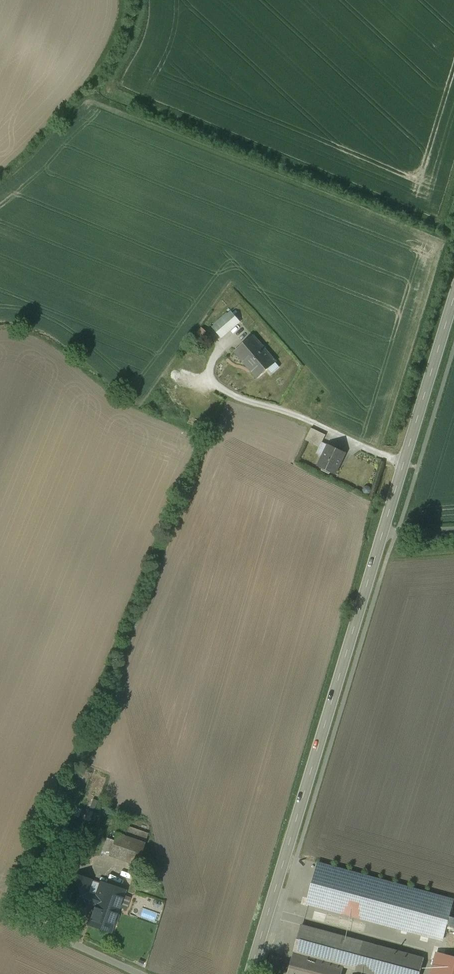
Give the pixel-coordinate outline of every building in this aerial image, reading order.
[(239,321),(231,312),(213,328),(221,337),(239,321)] [(276,362),(253,336),(235,351),(235,350),(234,351),(257,378),(276,362)] [(326,435),(311,428),(306,440),(320,447),(322,442),(326,435)] [(320,447),(317,453),(323,456),(329,445),(322,442),(320,447)] [(345,453),(329,445),(323,456),(318,466),(335,474),(345,453)] [(124,830),(118,828),(110,852),(138,861),(150,827),(128,819),(124,830)] [(318,863),(307,903),(443,940),(453,900),(318,863)] [(134,891),(76,870),(62,909),(113,927),(121,906),(128,909),(134,891)] [(302,925),(294,952),(344,965),(343,966),(372,973),(419,973),(423,958),(302,925)] [(294,952),(288,973),(341,973),(343,966),(344,965),(294,952)] [(437,953),(431,973),(453,973),(453,957),(437,953)] [(283,959),(273,956),(267,973),(278,973),(283,959)]
